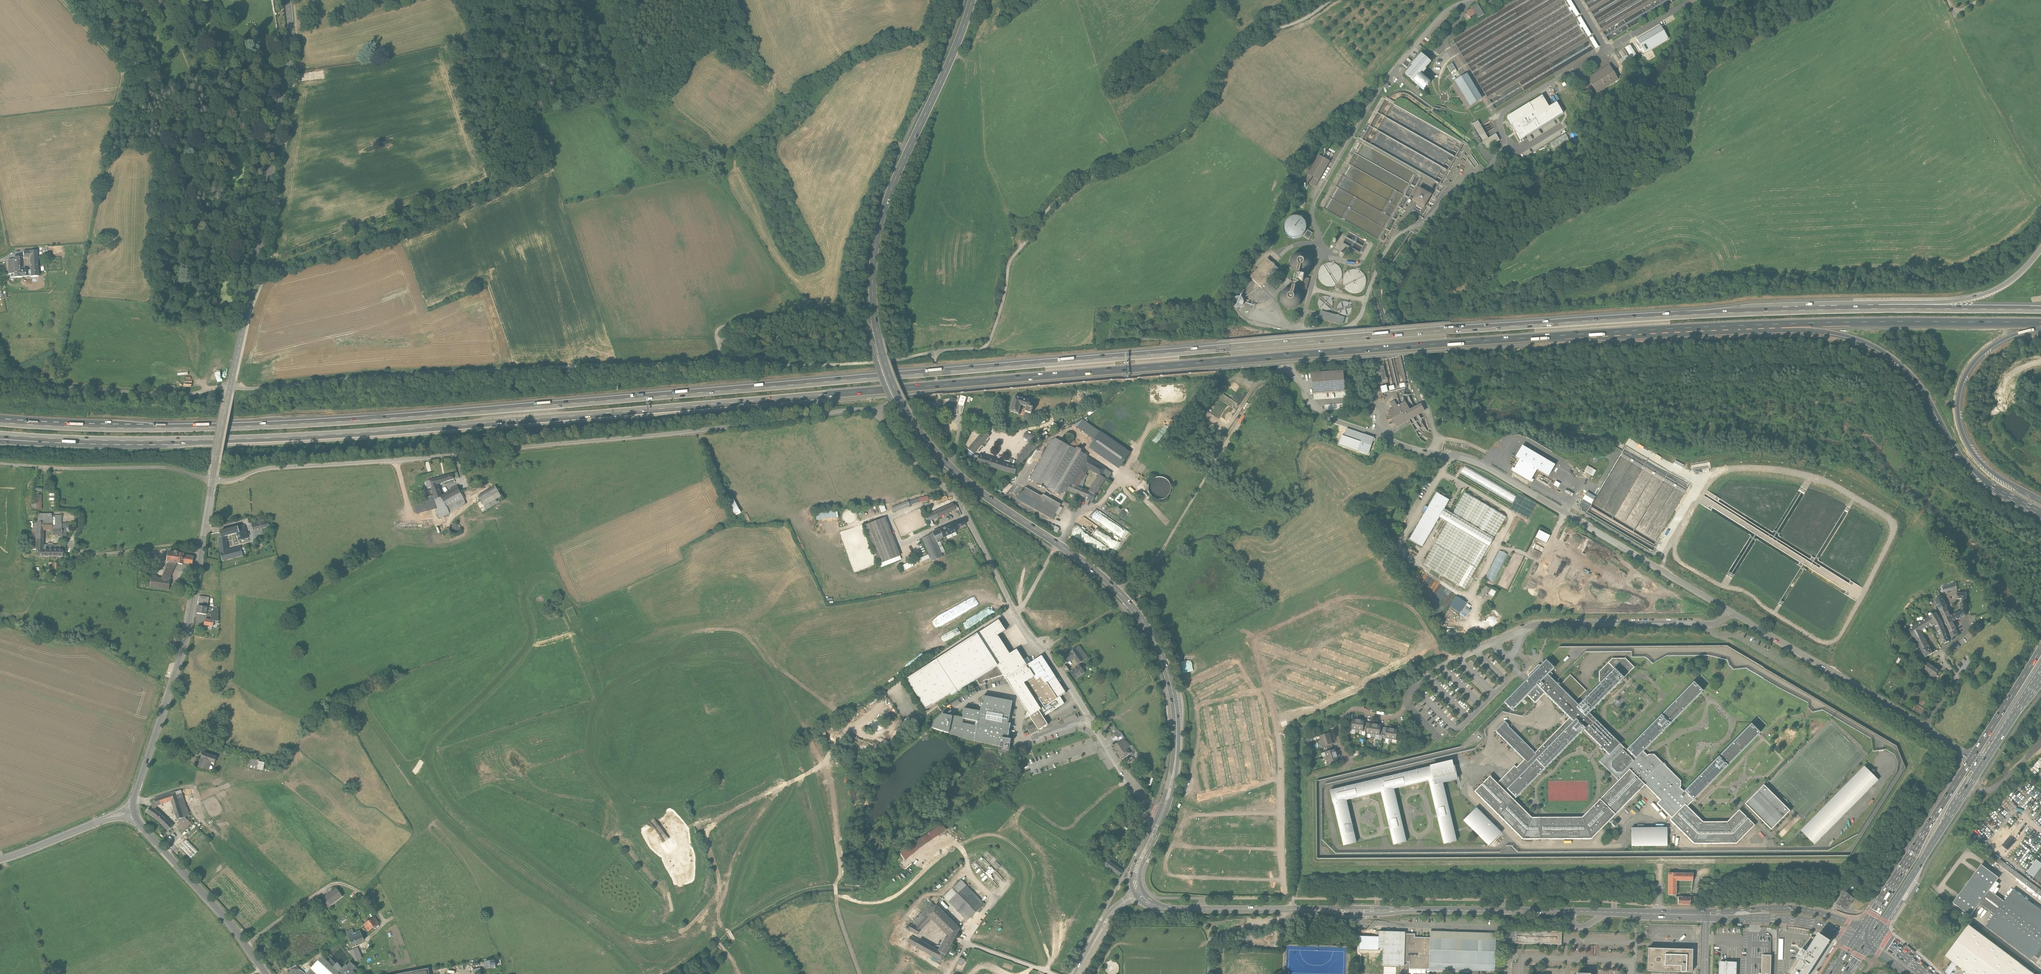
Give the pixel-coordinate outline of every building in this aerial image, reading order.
[(1477,17),(1483,14),(1477,3),(1472,6),(1473,7),(1476,12),(1475,13),(1477,17)] [(1471,18),(1469,16),(1475,13),(1476,12),(1473,7),(1466,11),(1467,13),(1463,15),(1467,21),(1471,18)] [(1659,23),(1635,37),(1638,43),(1636,44),(1640,50),(1642,49),(1644,52),(1668,38),(1659,23)] [(1630,46),(1625,49),(1631,58),(1636,55),(1630,46)] [(1619,52),(1623,57),(1628,54),(1624,49),(1619,52)] [(1432,82),(1423,74),(1427,69),(1426,68),(1432,61),(1422,52),(1412,64),(1413,65),(1406,73),(1425,90),(1432,82)] [(1588,78),(1597,93),(1618,80),(1609,65),(1588,78)] [(1480,98),(1466,74),(1455,81),(1456,82),(1469,105),(1480,98)] [(1469,105),(1456,82),(1452,84),(1466,107),(1469,105)] [(1542,96),(1507,117),(1512,125),(1513,124),(1518,132),(1517,132),(1520,139),(1563,113),(1556,103),(1549,107),(1542,96)] [(1495,133),(1487,138),(1477,120),(1472,123),(1487,147),(1499,139),(1495,133)] [(1304,181),(1315,187),(1330,161),(1319,155),(1304,181)] [(1420,188),(1413,200),(1417,203),(1425,207),(1426,207),(1433,195),(1420,188)] [(1303,236),(1305,233),(1306,231),(1307,227),(1305,222),(1302,219),(1298,217),(1294,216),(1290,217),(1287,220),(1285,223),(1284,227),(1284,231),(1285,233),(1287,236),(1290,238),(1294,239),(1299,238),(1303,236)] [(1313,233),(1308,230),(1304,237),(1309,240),(1313,233)] [(1274,243),(1269,239),(1262,246),(1267,250),(1274,243)] [(37,251),(24,252),(24,257),(24,258),(30,257),(30,270),(31,276),(31,277),(38,277),(37,257),(37,251)] [(1305,274),(1308,272),(1311,267),(1312,262),(1311,258),(1308,255),(1305,253),(1301,252),(1296,253),(1293,255),(1290,259),(1290,264),(1290,267),(1292,270),(1295,273),(1298,274),(1300,274),(1303,274),(1305,274)] [(20,257),(14,258),(14,261),(15,278),(22,278),(22,277),(31,276),(30,270),(20,271),(19,258),(20,258),(20,257)] [(1278,269),(1267,258),(1250,277),(1261,287),(1278,269)] [(1336,284),(1339,282),(1341,279),(1342,277),(1342,273),(1341,268),(1338,265),(1333,262),(1330,262),(1326,263),(1322,265),(1320,269),(1319,273),(1319,276),(1319,278),(1321,282),(1326,285),(1330,286),(1336,284)] [(1360,292),(1363,289),(1366,284),(1366,280),(1365,275),(1362,272),(1358,269),(1354,269),(1350,270),(1346,272),(1344,276),(1343,280),(1343,283),(1343,285),(1344,287),(1346,289),(1350,292),(1354,293),(1360,292)] [(1300,274),(1298,274),(1297,276),(1294,275),(1293,279),(1296,280),(1294,288),(1296,289),(1296,287),(1306,290),(1309,279),(1300,276),(1300,274)] [(1339,282),(1336,284),(1337,287),(1336,290),(1342,292),(1343,288),(1344,287),(1343,285),(1343,283),(1343,280),(1341,279),(1339,282)] [(1292,310),(1296,309),(1298,308),(1300,305),(1302,299),(1301,296),(1299,292),(1296,289),(1294,288),(1289,288),(1284,290),(1281,293),(1280,297),(1280,301),(1280,304),(1282,307),(1284,308),(1288,310),(1292,310)] [(1330,311),(1332,309),(1334,305),(1335,302),(1334,298),(1332,296),(1329,294),(1326,293),(1325,293),(1322,294),(1319,296),(1317,299),(1316,302),(1316,304),(1317,306),(1318,309),(1321,311),(1325,312),(1330,311)] [(1235,308),(1236,309),(1238,309),(1240,308),(1242,307),(1243,306),(1243,304),(1243,302),(1243,300),(1242,299),(1240,298),(1239,297),(1237,297),(1236,298),(1234,299),(1233,300),(1232,302),(1232,304),(1233,306),(1233,307),(1235,308)] [(1350,317),(1352,315),(1354,312),(1354,308),(1353,305),(1351,302),(1349,300),(1345,300),(1341,301),(1339,302),(1337,305),(1336,309),(1336,310),(1336,313),(1338,315),(1342,318),(1344,318),(1350,317)] [(1325,312),(1321,311),(1319,319),(1342,325),(1344,318),(1342,318),(1338,315),(1336,313),(1336,310),(1332,309),(1330,311),(1325,312)] [(1384,365),(1378,367),(1379,373),(1381,373),(1382,381),(1387,380),(1384,365)] [(1312,373),(1313,394),(1344,391),(1343,371),(1312,373)] [(1388,385),(1381,386),(1382,393),(1407,388),(1405,381),(1396,383),(1396,384),(1388,386),(1388,385)] [(958,404),(964,406),(966,396),(961,395),(958,404)] [(956,399),(950,397),(944,414),(952,416),(953,411),(953,410),(956,399)] [(1031,402),(1016,398),(1011,413),(1020,415),(1022,407),(1029,409),(1030,405),(1031,402)] [(1409,410),(1405,402),(1401,403),(1397,406),(1394,401),(1390,403),(1393,408),(1388,411),(1397,426),(1411,419),(1419,414),(1424,411),(1420,404),(1414,407),(1409,410)] [(1175,414),(1152,438),(1157,442),(1179,418),(1175,414)] [(1225,423),(1218,419),(1215,424),(1222,428),(1225,423)] [(1130,453),(1083,420),(1075,425),(1074,426),(1095,440),(1089,448),(1119,469),(1130,453)] [(1374,438),(1346,429),(1344,437),(1342,436),(1339,444),(1368,454),(1374,438)] [(989,436),(983,431),(968,449),(973,454),(989,436)] [(1066,433),(1065,434),(1064,436),(1063,438),(1063,440),(1064,442),(1065,443),(1067,444),(1068,445),(1070,445),(1072,444),(1074,443),(1075,441),(1075,439),(1075,437),(1074,435),(1072,434),(1070,433),(1068,433),(1066,433)] [(1071,447),(1055,438),(1049,445),(1030,479),(1047,489),(1071,447)] [(1015,466),(1017,467),(1035,449),(1032,446),(1029,443),(1021,452),(1022,453),(1018,458),(1019,459),(1017,461),(1015,466)] [(1071,447),(1047,489),(1059,496),(1062,491),(1066,493),(1068,491),(1071,484),(1087,457),(1087,456),(1071,447)] [(1554,466),(1522,447),(1516,458),(1520,460),(1515,469),(1513,468),(1512,470),(1531,482),(1533,479),(1531,479),(1537,470),(1548,476),(1554,466)] [(1015,466),(978,456),(976,463),(1015,474),(1017,467),(1015,466)] [(1088,469),(1100,476),(1101,477),(1101,476),(1105,469),(1091,460),(1087,457),(1071,484),(1078,487),(1088,469)] [(1517,495),(1465,465),(1460,474),(1512,504),(1517,495)] [(1111,473),(1105,469),(1101,476),(1105,479),(1107,480),(1111,473)] [(452,475),(436,480),(438,485),(454,481),(452,475)] [(1100,476),(1090,492),(1095,495),(1105,479),(1101,476),(1101,477),(1100,476)] [(1154,476),(1148,494),(1166,501),(1173,483),(1154,476)] [(1551,483),(1559,487),(1561,483),(1553,479),(1551,483)] [(442,498),(438,485),(436,480),(428,482),(431,490),(433,494),(435,501),(441,498),(442,498)] [(1078,487),(1071,484),(1068,491),(1086,498),(1090,492),(1078,487)] [(450,493),(442,498),(441,498),(444,503),(445,503),(461,494),(457,486),(449,489),(450,493)] [(495,487),(479,496),(482,501),(484,505),(486,508),(487,511),(503,501),(495,487)] [(1041,498),(1025,488),(1021,494),(1038,504),(1035,510),(1053,520),(1061,506),(1043,496),(1041,498)] [(1096,495),(1095,495),(1090,492),(1086,498),(1092,502),(1096,495)] [(1436,493),(1409,540),(1422,547),(1439,518),(1444,509),(1449,500),(1436,493)] [(1444,509),(1439,518),(1448,522),(1423,565),(1465,589),(1506,517),(1464,493),(1452,514),(1444,509)] [(1595,497),(1587,493),(1584,499),(1591,503),(1595,497)] [(417,515),(437,510),(434,501),(435,501),(433,494),(430,494),(431,496),(412,501),(417,515)] [(447,509),(448,509),(464,500),(461,494),(445,503),(447,509)] [(910,505),(928,500),(927,495),(909,500),(910,505)] [(441,498),(435,501),(434,501),(437,510),(439,520),(450,515),(448,509),(447,509),(445,503),(444,503),(441,498)] [(726,501),(733,517),(741,513),(733,498),(726,501)] [(466,505),(464,500),(448,509),(450,515),(466,505)] [(908,501),(892,507),(893,512),(909,506),(908,501)] [(956,510),(953,504),(934,512),(937,518),(956,510)] [(838,524),(838,509),(822,510),(822,518),(833,518),(833,524),(838,524)] [(937,518),(934,512),(925,516),(927,522),(931,521),(937,518)] [(38,515),(37,524),(43,524),(43,525),(53,526),(52,516),(52,515),(38,515)] [(61,516),(52,516),(53,526),(53,531),(62,530),(62,524),(61,516)] [(885,518),(865,525),(881,567),(901,560),(885,518)] [(963,519),(953,524),(955,529),(965,524),(963,519)] [(36,551),(37,524),(37,523),(33,522),(33,529),(30,529),(30,539),(27,539),(27,545),(30,545),(30,550),(36,551)] [(36,558),(63,558),(63,550),(61,550),(44,550),(44,545),(44,531),(53,531),(53,526),(43,525),(43,524),(37,524),(36,551),(36,558)] [(953,524),(946,526),(949,534),(946,536),(948,538),(956,535),(955,532),(956,531),(955,529),(953,524)] [(946,526),(932,532),(936,540),(946,536),(949,534),(946,526)] [(225,536),(237,533),(239,532),(238,529),(238,527),(220,532),(221,537),(225,536)] [(245,527),(238,529),(239,532),(237,533),(239,540),(247,538),(245,527)] [(1550,536),(1539,530),(1536,538),(1546,543),(1550,536)] [(932,534),(922,538),(930,558),(941,553),(932,534)] [(219,537),(221,552),(223,560),(242,555),(240,547),(227,550),(225,536),(221,537),(219,537)] [(1494,582),(1507,555),(1499,550),(1486,578),(1494,582)] [(167,562),(168,562),(176,563),(179,563),(179,564),(183,565),(183,563),(192,564),(193,557),(183,555),(183,553),(168,551),(167,562)] [(928,555),(914,561),(916,565),(929,558),(928,555)] [(914,561),(902,566),(905,570),(916,565),(914,561)] [(168,562),(161,578),(156,577),(156,575),(152,575),(150,587),(169,589),(170,580),(168,579),(176,563),(168,562)] [(1531,568),(1528,575),(1533,577),(1537,570),(1531,568)] [(1952,584),(1942,587),(1943,592),(1952,590),(1957,588),(1956,583),(1954,584),(1954,583),(1952,584)] [(1484,599),(1490,588),(1484,585),(1478,596),(1484,599)] [(1961,599),(1962,603),(1966,603),(1966,590),(1957,591),(1957,599),(1961,599)] [(199,597),(198,605),(207,607),(209,598),(199,597)] [(1942,597),(1935,600),(1949,631),(1955,629),(1952,622),(1959,618),(1957,613),(1950,617),(1945,608),(1946,607),(1942,597)] [(1966,615),(1966,603),(1962,603),(1962,611),(1957,613),(1959,618),(1966,615)] [(207,607),(198,605),(197,614),(206,615),(207,610),(211,611),(212,608),(210,607),(207,607)] [(1935,612),(1929,616),(1933,623),(1943,644),(1949,641),(1941,622),(1935,612)] [(1929,616),(1909,629),(1921,649),(1928,645),(1926,642),(1925,638),(1921,631),(1927,627),(1933,623),(1929,616)] [(1006,679),(1027,665),(1017,650),(1010,654),(998,635),(1006,630),(999,620),(978,634),(907,679),(926,710),(950,694),(951,696),(976,680),(980,686),(986,684),(984,681),(1003,675),(1006,679)] [(174,636),(172,644),(178,646),(180,637),(174,636)] [(1932,653),(1928,645),(1921,649),(1925,657),(1932,653)] [(1060,659),(1064,665),(1074,659),(1078,665),(1088,658),(1079,646),(1063,658),(1060,659)] [(1027,665),(1006,679),(1006,680),(1006,679),(1028,713),(1027,714),(1027,715),(1028,717),(1029,717),(1030,717),(1034,724),(1027,727),(1030,735),(1039,731),(1039,730),(1048,725),(1043,717),(1064,704),(1060,697),(1066,693),(1042,656),(1027,665)] [(1618,782),(1629,771),(1645,786),(1660,801),(1657,805),(1672,819),(1670,821),(1695,844),(1738,844),(1756,826),(1740,811),(1728,822),(1703,823),(1688,807),(1693,802),(1760,733),(1751,724),(1713,762),(1685,791),(1681,788),(1681,781),(1655,755),(1648,756),(1645,753),(1644,752),(1646,750),(1702,693),(1704,691),(1694,682),(1664,712),(1656,720),(1626,750),(1618,741),(1589,713),(1623,679),(1627,674),(1634,668),(1626,659),(1612,659),(1599,672),(1600,683),(1588,694),(1570,675),(1560,685),(1556,682),(1549,675),(1555,668),(1549,659),(1534,674),(1527,681),(1505,703),(1513,711),(1528,696),(1535,703),(1536,704),(1537,702),(1543,696),(1545,694),(1547,697),(1566,716),(1568,718),(1565,721),(1537,751),(1535,753),(1504,723),(1496,732),(1524,761),(1517,769),(1515,767),(1497,784),(1514,801),(1583,732),(1583,731),(1584,732),(1599,746),(1606,754),(1606,755),(1599,762),(1618,782)] [(1935,677),(1939,671),(1928,663),(1925,666),(1923,668),(1934,676),(1935,677)] [(1933,678),(1934,676),(1923,668),(1925,666),(1923,664),(1920,669),(1928,675),(1933,678)] [(1084,672),(1079,665),(1070,672),(1075,679),(1084,672)] [(934,723),(932,728),(968,740),(1002,747),(1002,749),(1009,750),(1011,739),(1008,739),(1009,735),(1012,736),(1013,732),(1009,731),(1011,723),(1008,723),(1008,721),(1009,721),(1012,701),(983,696),(980,711),(964,708),(962,715),(963,715),(963,718),(960,717),(953,716),(943,713),(934,723)] [(1319,737),(1321,742),(1332,738),(1330,733),(1319,737)] [(1334,744),(1332,738),(1321,742),(1323,747),(1334,744)] [(1123,739),(1115,745),(1121,754),(1124,758),(1129,754),(1131,756),(1135,753),(1130,746),(1123,739)] [(1326,752),(1327,758),(1338,754),(1336,749),(1326,752)] [(203,752),(197,767),(207,770),(210,762),(214,763),(216,757),(203,752)] [(1340,760),(1338,754),(1327,758),(1329,763),(1340,760)] [(249,757),(246,766),(256,769),(258,760),(249,757)] [(1454,767),(1453,761),(1329,790),(1344,846),(1356,843),(1352,825),(1346,801),(1349,800),(1381,793),(1388,827),(1393,845),(1406,842),(1406,841),(1394,789),(1396,789),(1427,782),(1429,782),(1436,815),(1443,844),(1457,841),(1455,831),(1443,783),(1455,780),(1457,780),(1454,767)] [(1865,766),(1801,831),(1815,844),(1878,780),(1865,766)] [(1582,819),(1532,819),(1514,801),(1497,784),(1490,777),(1475,793),(1524,841),(1591,840),(1645,786),(1629,771),(1618,782),(1582,819)] [(1765,786),(1747,804),(1772,830),(1791,811),(1765,786)] [(181,790),(175,792),(183,818),(184,817),(189,815),(181,790)] [(177,820),(183,818),(175,792),(155,799),(157,806),(171,801),(177,820)] [(172,826),(157,811),(154,809),(157,806),(155,799),(150,808),(146,812),(159,822),(168,831),(172,826)] [(1488,846),(1501,833),(1476,808),(1475,808),(1463,821),(1479,836),(1486,844),(1488,846)] [(191,824),(184,817),(183,818),(177,820),(180,823),(177,827),(182,833),(191,824)] [(649,821),(664,842),(669,838),(654,817),(649,821)] [(901,853),(905,860),(919,849),(946,831),(942,824),(917,841),(901,853)] [(1631,828),(1632,846),(1667,846),(1666,828),(1631,828)] [(186,839),(179,846),(191,858),(198,851),(186,839)] [(1123,871),(1107,860),(1104,864),(1119,876),(1123,871)] [(2033,877),(2040,867),(2040,864),(2036,860),(2026,872),(2033,877)] [(2012,890),(2003,901),(1996,896),(1989,890),(1998,878),(1981,865),(1977,870),(1976,872),(1974,873),(1958,895),(1957,896),(1956,898),(1952,903),(1969,916),(1979,903),(1986,909),(1994,914),(1985,927),(2040,968),(2040,911),(2012,890)] [(1692,874),(1669,873),(1668,895),(1676,895),(1676,880),(1692,881),(1692,874)] [(962,881),(944,898),(968,922),(985,905),(962,881)] [(337,889),(323,898),(329,907),(343,897),(337,889)] [(1845,892),(1837,904),(1845,910),(1854,898),(1845,892)] [(1690,897),(1679,897),(1678,904),(1690,905),(1690,897)] [(961,929),(937,906),(927,916),(931,920),(947,936),(947,938),(955,942),(961,929)] [(931,920),(927,916),(925,917),(923,914),(913,925),(910,931),(918,936),(921,931),(931,920)] [(364,925),(368,931),(379,923),(374,917),(364,925)] [(355,961),(362,959),(356,944),(359,942),(364,941),(358,926),(346,931),(351,945),(346,947),(347,949),(354,957),(355,961)] [(1969,926),(1945,957),(1951,961),(1968,973),(2033,973),(1969,926)] [(1496,933),(1431,931),(1431,937),(1430,970),(1429,971),(1495,973),(1496,933)] [(1405,961),(1406,933),(1378,933),(1378,948),(1384,948),(1383,965),(1405,966),(1405,961)] [(1430,970),(1431,937),(1415,937),(1415,934),(1406,933),(1405,961),(1410,961),(1410,969),(1430,970)] [(1361,947),(1372,947),(1372,934),(1362,934),(1361,947)] [(1811,937),(1803,949),(1797,958),(1789,972),(1792,973),(1809,973),(1831,941),(1819,934),(1817,937),(1811,937)] [(939,951),(912,936),(908,942),(943,962),(947,956),(939,951)] [(939,951),(947,956),(955,942),(947,938),(939,951)] [(1648,948),(1647,971),(1691,973),(1692,949),(1648,948)] [(1771,955),(1763,955),(1763,973),(1771,973),(1771,955)] [(353,971),(356,967),(350,962),(347,965),(345,964),(342,968),(337,963),(336,964),(328,957),(325,960),(322,956),(312,967),(306,973),(356,973),(353,971)] [(957,964),(962,967),(966,961),(960,958),(957,964)] [(496,960),(485,962),(486,969),(497,967),(496,960)] [(1721,973),(1737,973),(1737,962),(1732,962),(1722,962),(1721,973)] [(300,970),(305,973),(306,973),(312,967),(307,963),(305,964),(300,970)]
